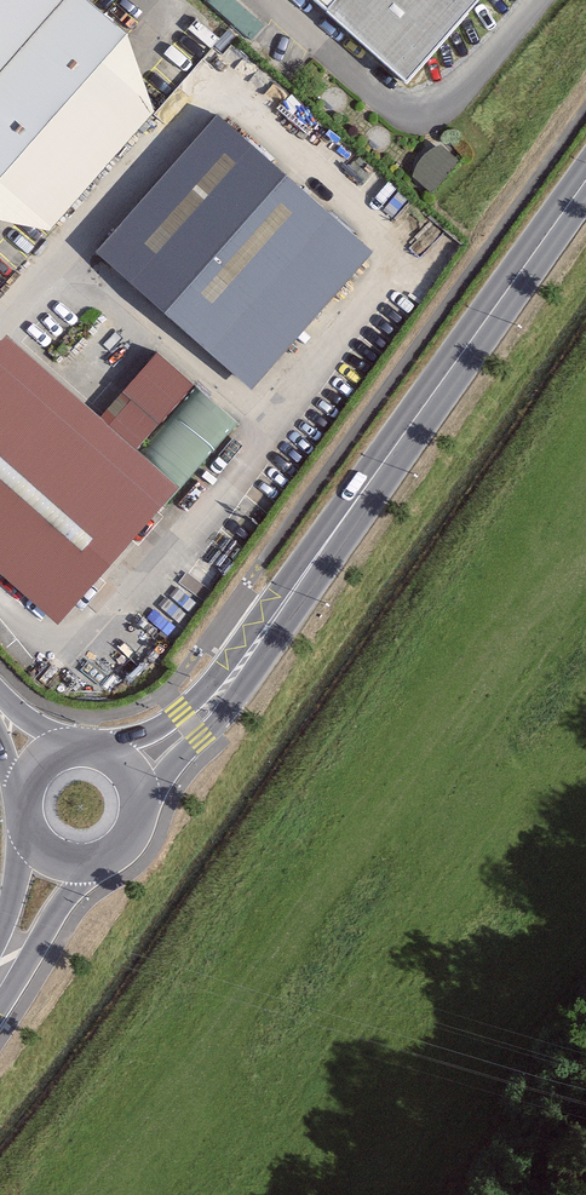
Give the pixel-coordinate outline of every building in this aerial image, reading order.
[(81,0),(0,0),(0,178),(124,38),(81,0)] [(473,0),(318,0),(404,77),(473,0)] [(370,252),(217,117),(97,252),(250,386),(370,252)] [(434,184),(458,155),(439,139),(414,168),(434,184)] [(132,449),(188,385),(154,356),(98,419),(6,338),(0,345),(0,572),(56,622),(175,488),(132,449)]
